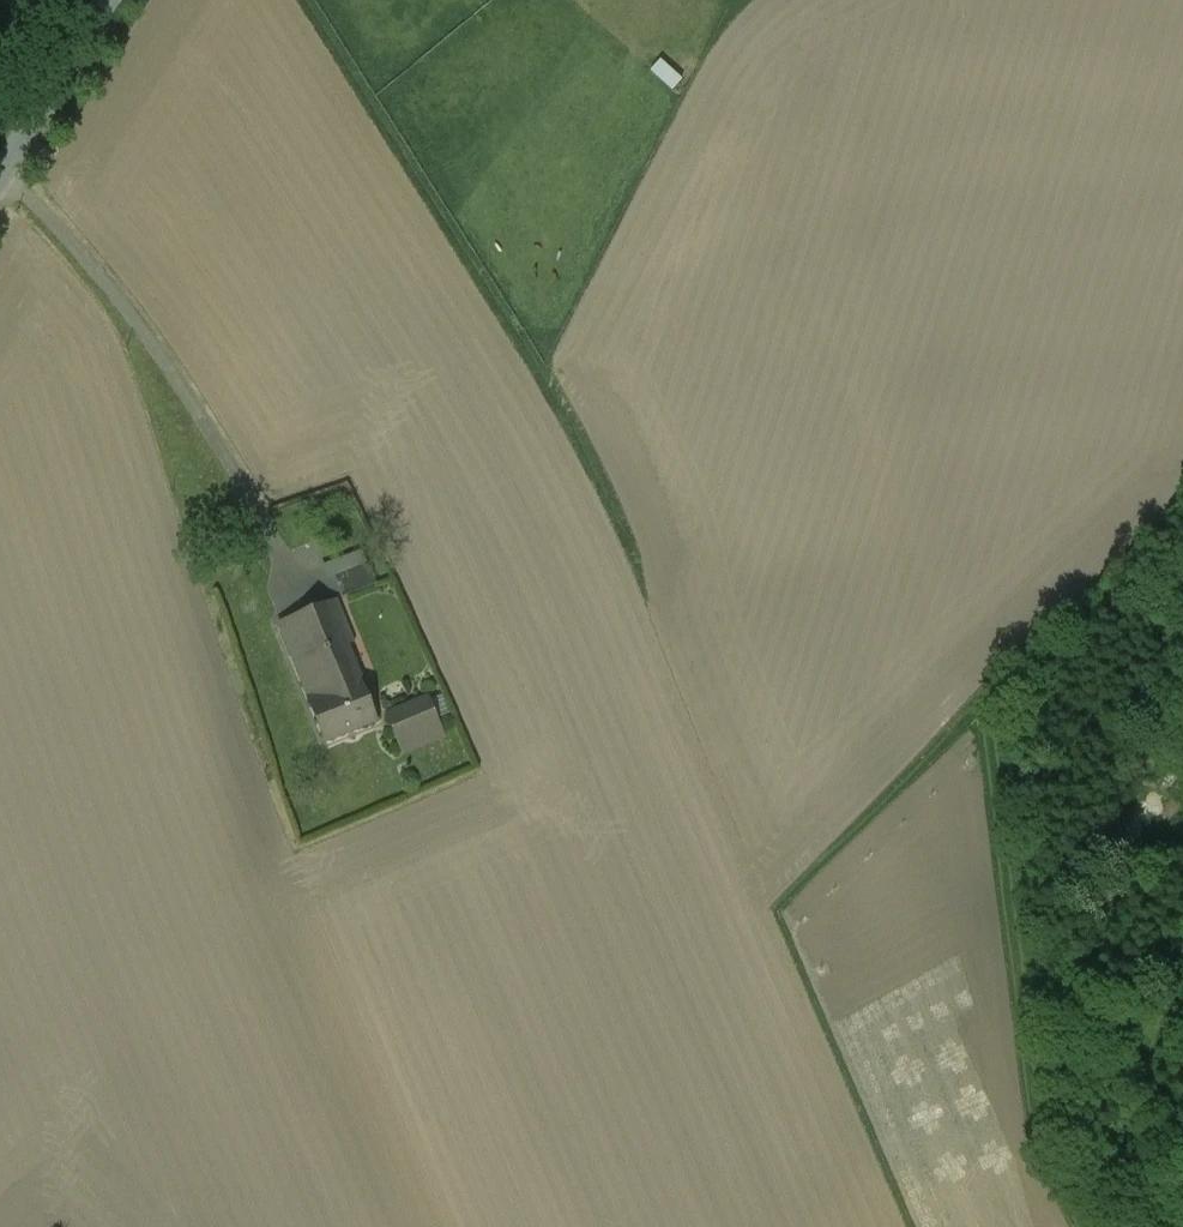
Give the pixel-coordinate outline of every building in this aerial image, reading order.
[(295,721),(349,702),(318,614),(264,633),(295,721)] [(433,692),(388,710),(406,754),(451,736),(433,692)]
